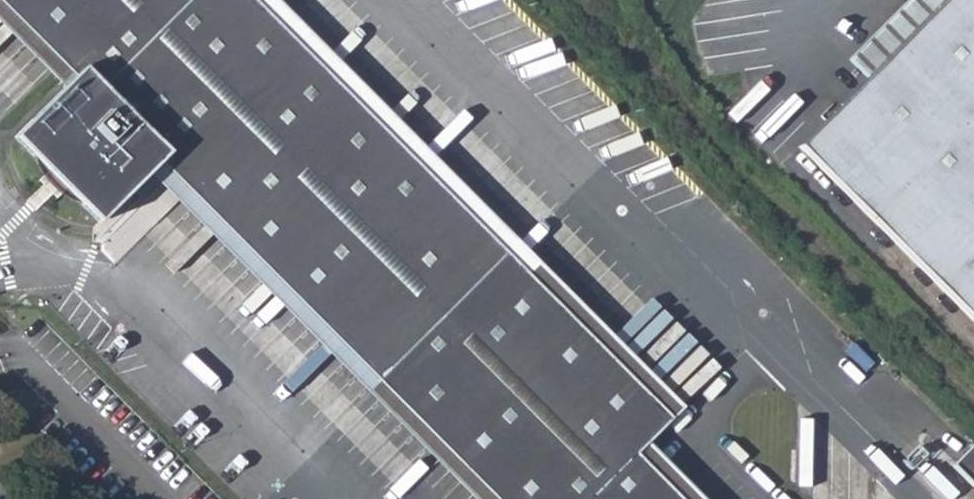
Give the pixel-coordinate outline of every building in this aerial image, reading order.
[(68,196),(98,228),(157,168),(497,498),(686,498),(636,450),(674,412),(248,0),(0,0),(0,16),(72,85),(14,143),(49,177),(68,196)] [(973,306),(973,0),(931,0),(862,69),(799,131),(973,306)] [(848,55),(862,69),(931,0),(903,0),(848,55)] [(49,177),(39,188),(57,206),(60,204),(68,196),(49,177)] [(954,462),(973,482),(973,441),(954,462)]
